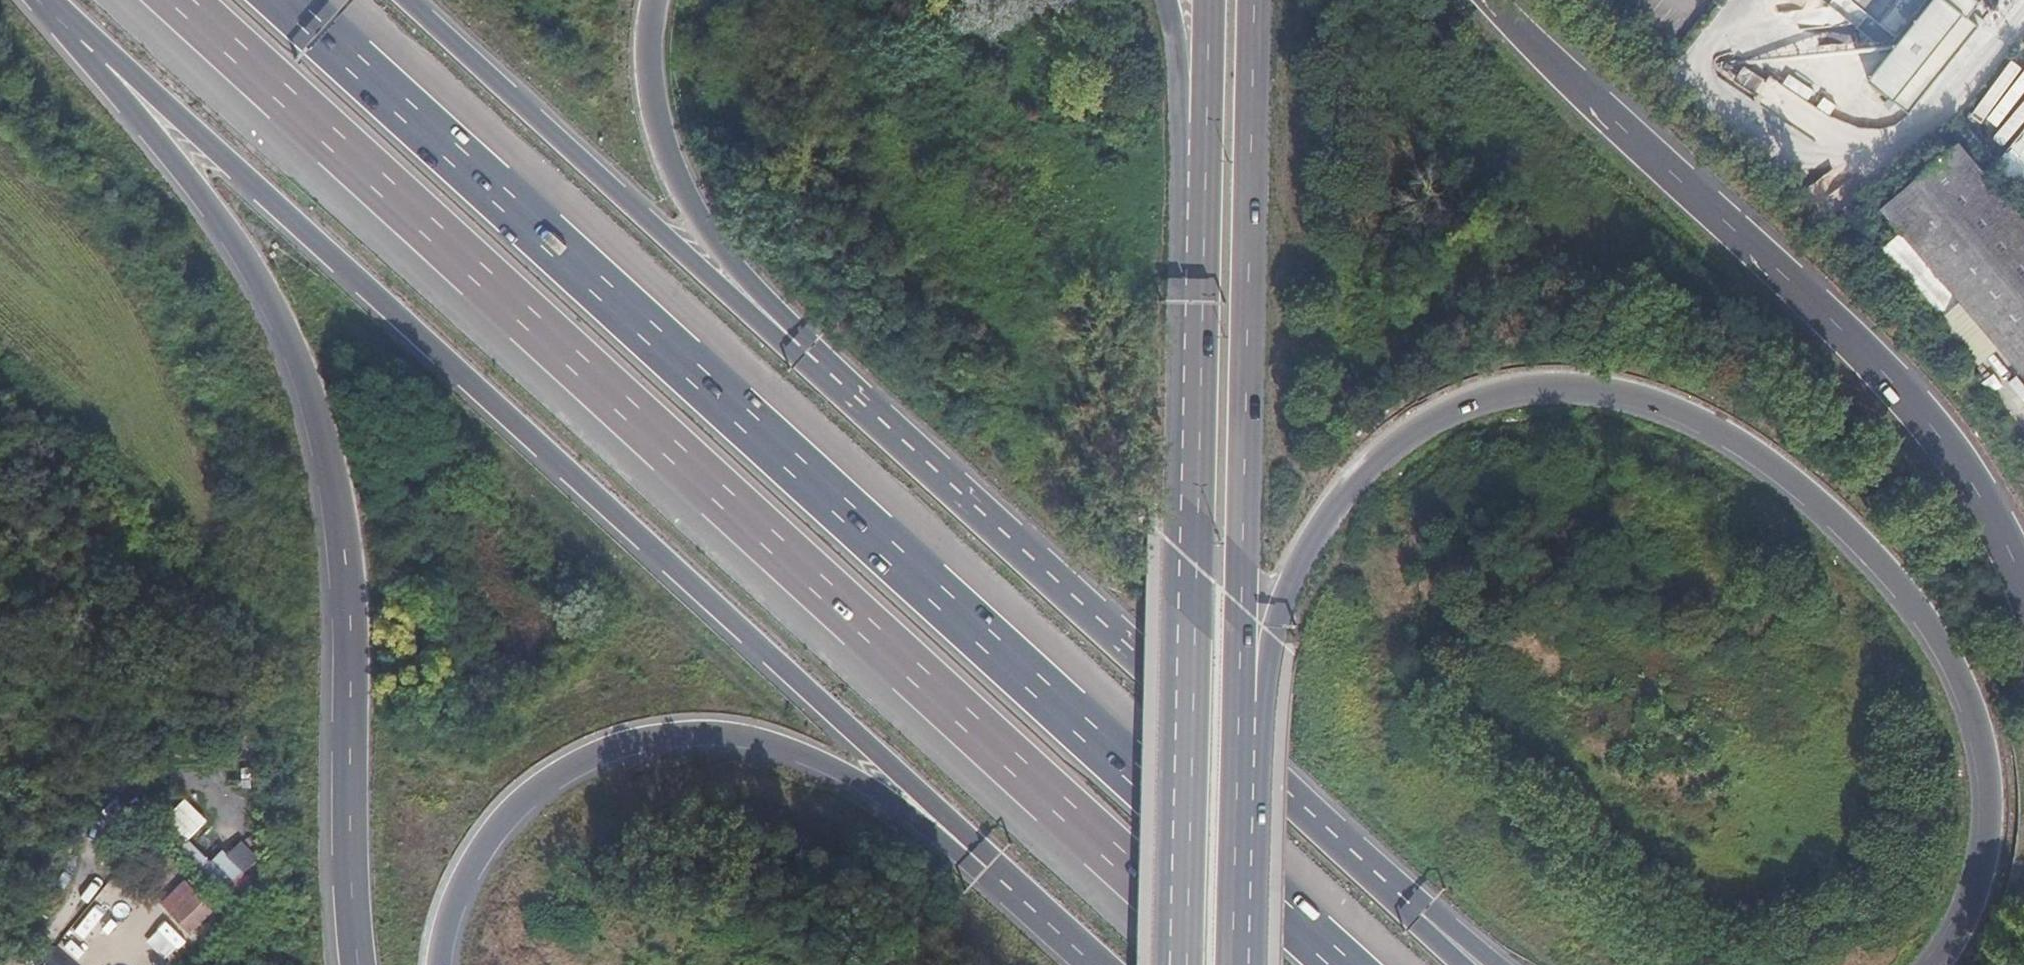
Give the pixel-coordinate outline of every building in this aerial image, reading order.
[(1866,89),(1908,121),(1981,26),(1969,17),(1981,0),(1934,0),(1866,89)] [(1960,145),(1883,210),(2023,377),(2023,220),(1960,145)] [(178,880),(156,904),(175,924),(197,899),(178,880)]
